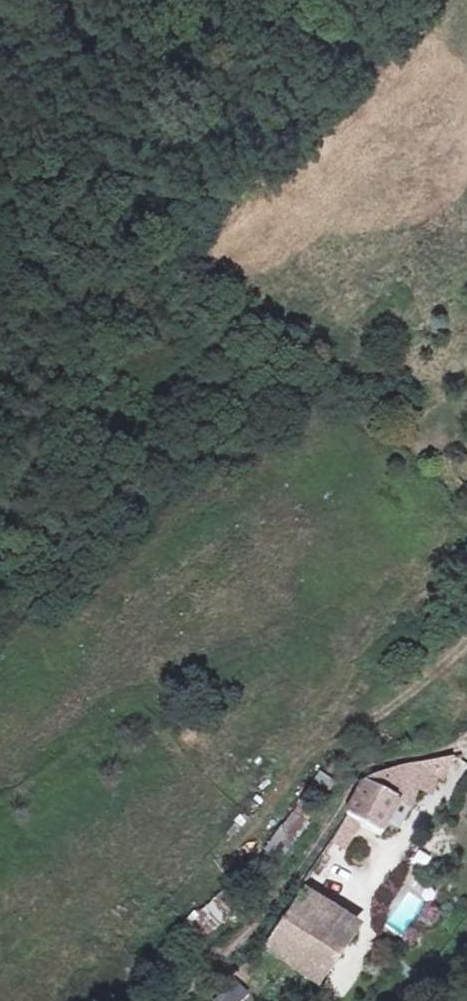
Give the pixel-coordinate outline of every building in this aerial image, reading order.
[(380,834),(398,800),(408,806),(417,787),(430,794),(434,779),(444,781),(454,757),(408,765),(386,773),(384,773),(366,781),(347,815),(359,822),(364,825),(380,834)] [(345,846),(359,822),(347,815),(333,838),(345,846)] [(368,854),(380,834),(364,825),(353,844),(368,854)] [(383,924),(401,937),(426,903),(408,890),(383,924)] [(320,988),(358,935),(301,897),(265,948),(320,988)]
